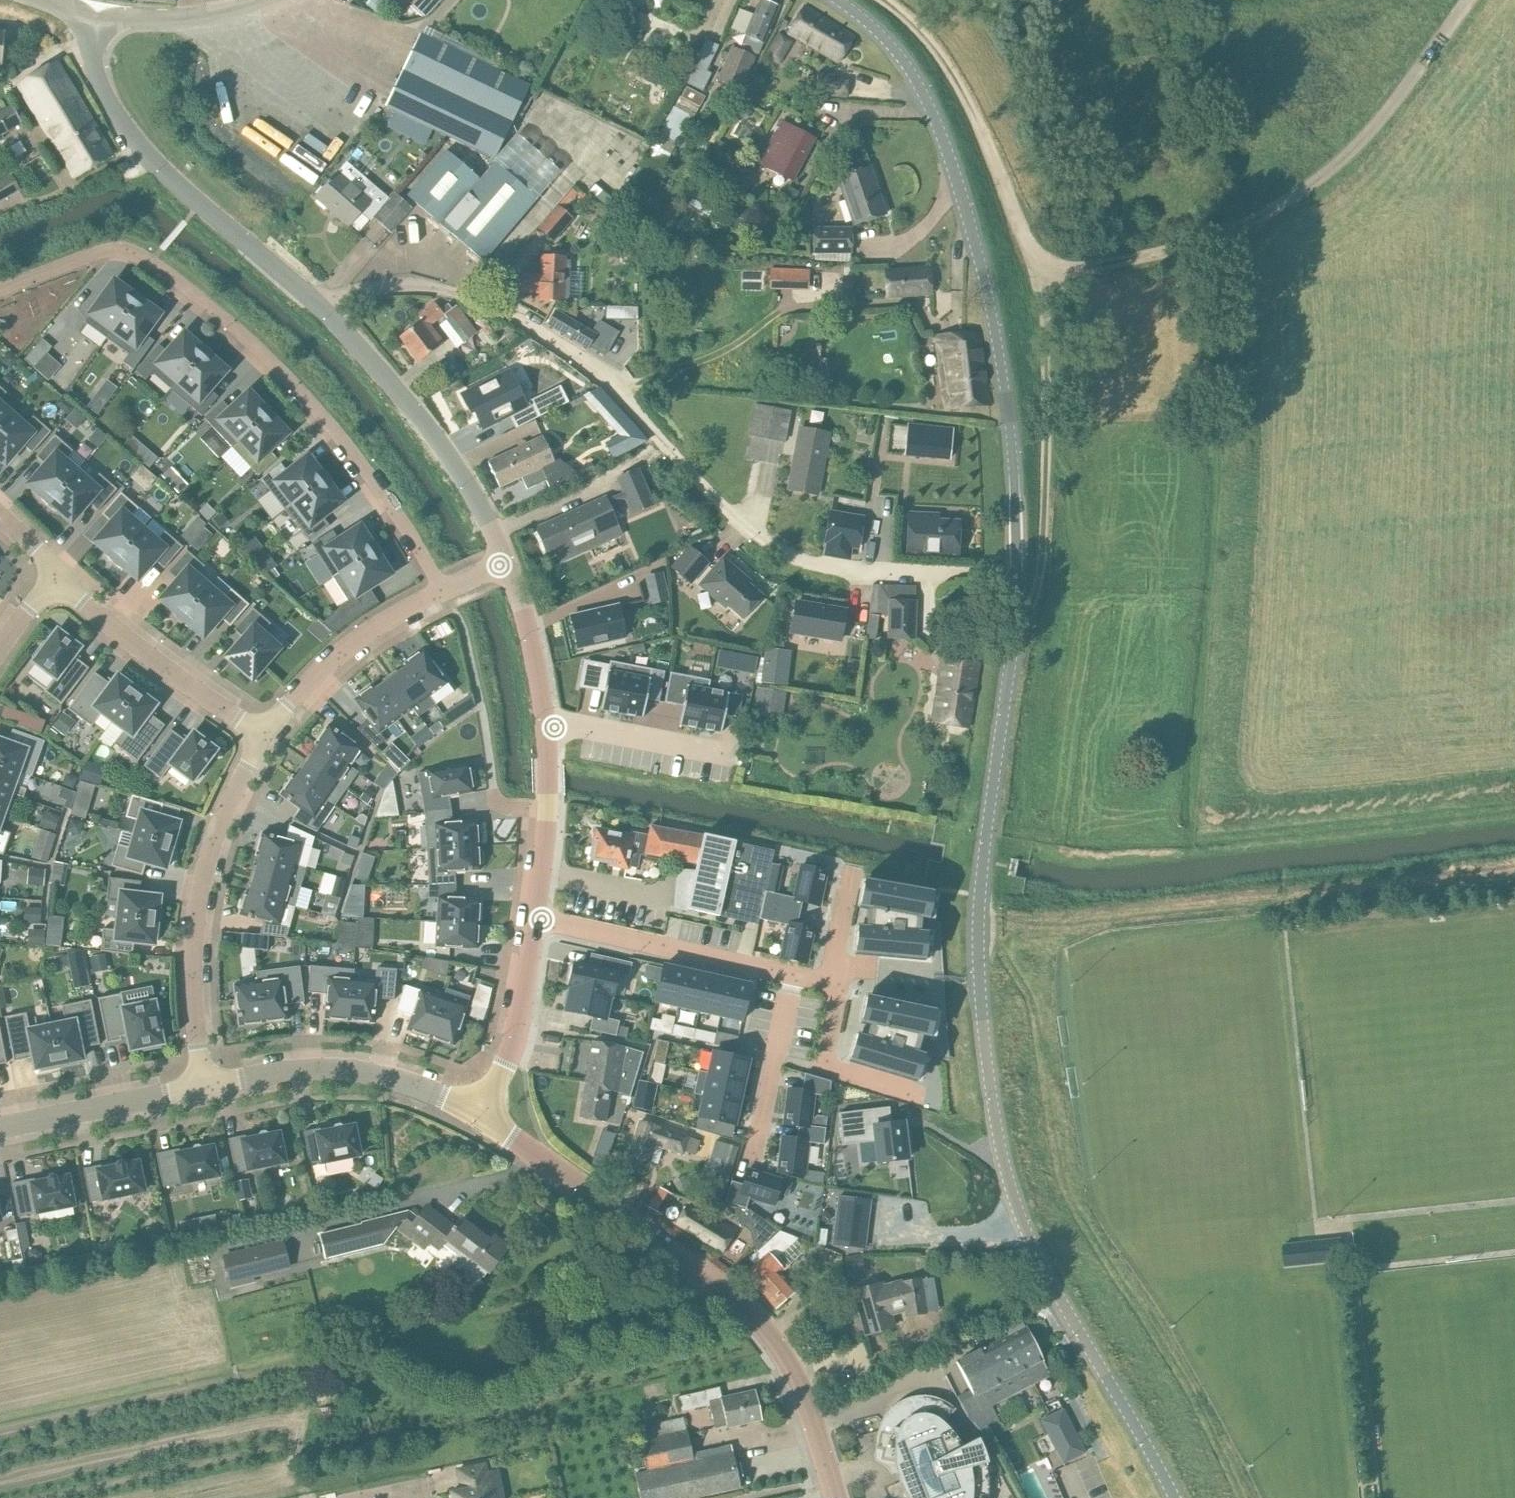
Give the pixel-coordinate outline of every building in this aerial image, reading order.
[(376,12),(385,1),(384,0),(370,0),(367,3),(376,12)] [(759,53),(779,6),(765,0),(761,0),(746,35),(747,35),(744,42),(749,45),(748,48),(759,53)] [(789,31),(839,63),(855,36),(804,6),(789,31)] [(784,19),(779,27),(784,30),(789,22),(784,19)] [(780,65),(794,41),(782,33),(781,35),(778,33),(765,54),(768,56),(767,57),(780,65)] [(529,86),(420,34),(403,70),(511,122),(529,86)] [(706,39),(684,83),(703,92),(712,74),(706,71),(719,46),(706,39)] [(679,44),(672,59),(684,65),(691,50),(679,44)] [(718,80),(744,90),(757,57),(732,46),(718,80)] [(57,62),(18,85),(55,146),(93,124),(57,62)] [(452,138),(494,158),(511,122),(403,70),(386,106),(452,138)] [(819,74),(817,94),(825,95),(847,96),(848,81),(834,80),(835,75),(819,74)] [(705,96),(686,86),(681,97),(699,107),(705,96)] [(0,112),(0,136),(23,122),(12,104),(0,112)] [(624,189),(650,145),(603,118),(577,162),(624,189)] [(783,121),(760,164),(792,181),(815,138),(783,121)] [(699,122),(693,132),(714,143),(720,133),(699,122)] [(93,124),(55,146),(75,178),(112,156),(93,124)] [(446,151),(408,194),(416,202),(484,261),(537,199),(493,161),(479,179),(446,151)] [(276,163),(309,178),(314,167),(281,152),(276,163)] [(739,155),(732,168),(746,175),(753,163),(739,155)] [(869,168),(838,178),(845,197),(854,224),(886,213),(880,196),(877,197),(873,186),(875,185),(869,168)] [(327,184),(316,197),(337,215),(349,226),(361,212),(364,208),(374,217),(378,221),(391,232),(411,208),(393,192),(389,197),(369,180),(369,181),(360,191),(338,172),(330,181),(329,180),(326,183),(327,184)] [(788,186),(782,198),(794,204),(800,192),(788,186)] [(752,203),(767,203),(767,190),(752,190),(752,203)] [(539,228),(553,240),(571,219),(557,207),(539,228)] [(813,231),(814,253),(852,251),(851,231),(813,231)] [(633,251),(622,252),(623,262),(634,261),(633,251)] [(541,274),(523,273),(522,292),(540,293),(540,300),(563,301),(564,281),(565,257),(542,256),(541,274)] [(810,270),(781,269),(772,268),(771,289),(809,291),(810,270)] [(929,268),(885,271),(887,297),(931,293),(929,268)] [(85,322),(107,338),(140,293),(140,292),(139,293),(136,291),(132,290),(128,289),(125,289),(114,281),(85,322)] [(123,362),(133,369),(154,341),(144,334),(159,314),(149,306),(147,303),(145,299),(143,297),(140,294),(141,293),(140,293),(107,338),(128,353),(123,362)] [(563,301),(563,312),(577,317),(577,301),(563,301)] [(422,319),(400,337),(419,362),(443,344),(429,326),(436,320),(457,347),(457,348),(477,333),(456,305),(452,308),(448,304),(441,310),(435,303),(419,315),(422,319)] [(591,308),(591,320),(616,321),(616,308),(591,308)] [(587,348),(596,335),(556,311),(547,324),(587,348)] [(935,340),(947,413),(991,405),(979,333),(935,340)] [(152,372),(172,389),(209,347),(208,347),(208,348),(204,346),(201,344),(198,343),(194,342),(184,334),(168,352),(159,344),(135,371),(145,380),(152,372)] [(25,360),(35,368),(52,347),(43,338),(25,360)] [(209,347),(172,389),(201,416),(218,397),(209,389),(226,370),(216,362),(215,358),(213,355),(211,352),(209,349),(209,348),(209,347)] [(509,370),(461,394),(470,414),(474,412),(482,429),(509,415),(527,406),(509,370)] [(560,385),(530,400),(531,404),(538,417),(568,402),(560,385)] [(600,387),(583,395),(587,400),(619,435),(605,442),(613,459),(646,443),(649,441),(647,439),(635,425),(600,387)] [(204,418),(231,447),(272,409),(272,408),(271,409),(268,406),(265,404),(261,403),(258,402),(249,393),(231,409),(222,401),(204,418)] [(62,396),(55,404),(68,415),(75,407),(62,396)] [(527,406),(509,415),(516,428),(538,417),(531,404),(527,406)] [(11,414),(0,405),(0,427),(11,414)] [(755,405),(750,435),(783,441),(789,411),(755,405)] [(272,409),(231,447),(258,476),(277,458),(269,450),(287,433),(278,423),(277,420),(276,416),(274,413),(272,410),(273,409),(272,409)] [(0,427),(0,458),(6,462),(22,444),(32,453),(51,431),(33,416),(24,426),(11,414),(0,427)] [(908,423),(904,456),(951,461),(955,428),(908,423)] [(817,494),(828,433),(799,427),(788,489),(817,494)] [(99,428),(88,439),(98,448),(108,436),(99,428)] [(30,484),(40,492),(41,496),(42,499),(44,503),(47,505),(46,506),(47,507),(77,472),(64,461),(73,450),(55,434),(36,456),(46,465),(30,484)] [(559,458),(554,460),(543,436),(488,461),(500,487),(522,477),(528,490),(547,481),(550,488),(579,474),(559,458)] [(328,475),(325,473),(322,470),(319,469),(315,467),(308,457),(288,472),(280,463),(261,478),(285,510),(329,475),(328,475)] [(655,504),(639,467),(616,477),(632,514),(655,504)] [(77,472),(47,507),(48,506),(51,508),(55,510),(58,511),(62,512),(71,520),(88,502),(98,511),(117,489),(99,473),(90,483),(77,472)] [(309,541),(329,525),(322,516),(341,501),(334,491),(333,487),(332,483),(331,480),(329,477),(330,476),(329,475),(285,510),(309,541)] [(96,542),(106,550),(107,554),(108,557),(110,560),(113,563),(112,564),(113,564),(143,530),(130,518),(139,508),(121,492),(102,514),(112,523),(96,542)] [(536,528),(548,556),(617,525),(605,497),(536,528)] [(207,503),(199,511),(208,521),(216,513),(207,503)] [(222,511),(212,519),(219,529),(229,521),(222,511)] [(826,542),(828,542),(858,547),(863,518),(831,512),(826,542)] [(908,551),(958,553),(959,522),(928,520),(928,514),(909,513),(908,551)] [(198,517),(181,536),(189,543),(206,524),(198,517)] [(380,547),(379,547),(376,544),(373,542),(370,540),(367,538),(360,527),(318,554),(333,577),(380,547)] [(640,527),(629,532),(635,544),(645,539),(640,527)] [(701,528),(686,535),(689,541),(704,534),(701,528)] [(143,530),(113,564),(113,565),(114,564),(117,566),(120,568),(124,569),(128,569),(137,578),(154,559),(164,568),(183,547),(165,531),(156,541),(143,530)] [(253,535),(238,547),(267,573),(277,566),(253,535)] [(347,600),(390,574),(383,563),(383,559),(382,555),(381,552),(379,548),(380,548),(380,547),(333,577),(347,600)] [(690,547),(673,567),(690,582),(707,562),(690,547)] [(162,599),(172,608),(173,612),(176,617),(179,621),(178,621),(179,622),(209,587),(196,576),(205,566),(187,550),(168,572),(178,581),(162,599)] [(723,556),(698,585),(725,609),(727,606),(743,620),(764,595),(749,582),(751,580),(723,556)] [(283,563),(269,573),(274,580),(287,570),(283,563)] [(622,565),(611,570),(614,576),(625,572),(622,565)] [(663,572),(645,576),(651,604),(669,600),(663,572)] [(879,584),(878,615),(879,615),(889,615),(888,637),(915,638),(916,585),(879,584)] [(209,587),(179,622),(180,622),(182,623),(185,625),(188,626),(191,627),(194,627),(203,636),(220,617),(230,626),(249,604),(231,589),(222,599),(209,587)] [(795,600),(789,633),(841,642),(846,608),(795,600)] [(619,602),(568,613),(577,650),(627,639),(619,602)] [(228,657),(231,660),(232,662),(232,664),(233,665),(234,667),(236,668),(237,669),(239,670),(241,670),(243,670),(256,682),(257,681),(256,680),(259,677),(260,674),(261,670),(262,666),(278,648),(262,634),(271,623),(253,608),(234,629),(244,639),(228,657)] [(869,614),(866,638),(876,640),(879,615),(878,615),(869,614)] [(317,619),(307,630),(322,643),(331,632),(317,619)] [(37,663),(28,675),(46,689),(44,691),(62,704),(89,668),(73,656),(80,647),(73,642),(75,639),(61,628),(59,632),(57,630),(44,647),(41,645),(32,656),(36,659),(34,661),(37,663)] [(643,643),(631,646),(633,654),(645,651),(643,643)] [(765,647),(761,683),(787,686),(792,650),(765,647)] [(719,649),(717,666),(757,671),(759,654),(719,649)] [(423,651),(406,664),(408,667),(428,695),(445,682),(423,651)] [(979,662),(942,656),(930,722),(968,728),(979,662)] [(603,692),(600,709),(621,713),(631,664),(610,660),(609,664),(603,692)] [(631,664),(621,713),(643,717),(646,699),(659,701),(665,671),(652,669),(631,664)] [(408,667),(392,679),(412,707),(418,715),(434,703),(428,695),(408,667)] [(121,678),(117,675),(111,684),(95,672),(67,708),(91,727),(102,713),(113,721),(139,687),(123,675),(121,678)] [(670,672),(664,702),(683,705),(679,724),(700,728),(707,689),(709,689),(711,680),(670,672)] [(591,673),(586,694),(598,696),(602,675),(591,673)] [(392,679),(376,690),(397,719),(412,707),(392,679)] [(113,721),(114,721),(107,731),(117,739),(114,743),(138,761),(165,725),(149,713),(156,704),(152,701),(154,698),(139,687),(113,721)] [(374,687),(356,700),(370,720),(358,729),(377,746),(385,740),(379,732),(397,719),(376,690),(374,687)] [(757,687),(753,716),(783,720),(787,691),(757,687)] [(707,689),(700,728),(721,732),(724,715),(728,693),(709,689),(707,689)] [(452,722),(477,704),(471,696),(447,713),(452,722)] [(6,707),(1,721),(42,736),(47,722),(6,707)] [(63,712),(52,727),(65,736),(76,721),(63,712)] [(350,766),(362,748),(328,724),(316,742),(350,766)] [(423,727),(421,729),(429,739),(434,735),(429,728),(426,725),(423,727)] [(51,728),(45,736),(52,741),(58,733),(51,728)] [(187,741),(171,729),(143,766),(161,779),(172,765),(192,780),(194,778),(197,780),(206,769),(203,766),(216,749),(214,748),(216,745),(203,735),(200,738),(193,733),(187,741)] [(44,741),(13,730),(9,743),(0,739),(0,765),(31,776),(44,741)] [(381,752),(401,770),(412,758),(392,740),(381,752)] [(350,766),(316,742),(315,744),(318,746),(307,761),(305,760),(346,789),(358,772),(350,766)] [(346,789),(305,760),(305,761),(307,762),(296,778),(293,775),(292,777),(334,806),(346,789)] [(389,761),(374,782),(383,789),(400,771),(389,761)] [(86,763),(81,780),(100,786),(105,768),(86,763)] [(10,793),(23,798),(31,776),(0,765),(0,790),(10,793)] [(467,766),(419,774),(425,813),(450,809),(447,795),(471,791),(471,788),(475,783),(473,772),(468,769),(467,766)] [(67,773),(63,784),(74,788),(78,777),(67,773)] [(317,832),(334,806),(292,777),(279,795),(300,809),(292,820),(317,832)] [(94,786),(81,782),(71,814),(85,818),(94,786)] [(367,787),(360,798),(368,804),(376,793),(367,787)] [(67,800),(64,806),(70,808),(75,793),(60,788),(57,796),(67,800)] [(3,815),(10,793),(0,790),(0,814),(3,815)] [(179,822),(159,816),(163,804),(132,795),(126,817),(139,821),(135,834),(176,846),(181,827),(177,826),(179,822)] [(450,809),(425,813),(427,848),(438,848),(477,845),(476,821),(451,823),(450,809)] [(45,813),(40,827),(54,832),(59,819),(45,813)] [(358,815),(355,819),(365,826),(368,817),(363,814),(358,815)] [(71,818),(67,831),(80,835),(84,822),(71,818)] [(311,847),(314,837),(289,825),(286,839),(262,832),(256,853),(296,864),(302,844),(311,847)] [(597,830),(591,860),(627,867),(627,865),(637,867),(639,854),(646,855),(646,853),(697,863),(695,870),(694,875),(683,872),(676,906),(690,909),(717,915),(758,924),(765,891),(771,863),(774,850),(736,842),(736,841),(704,834),(703,835),(651,826),(649,835),(632,832),(631,836),(597,830)] [(3,855),(11,833),(0,829),(0,853),(3,855)] [(165,868),(166,863),(170,865),(176,846),(135,834),(121,831),(118,844),(111,866),(142,875),(146,862),(165,868)] [(350,835),(347,845),(357,848),(360,839),(350,835)] [(438,848),(427,848),(429,885),(456,885),(455,871),(479,869),(479,866),(482,862),(482,852),(478,848),(477,845),(438,848)] [(300,887),(306,867),(296,864),(256,853),(256,855),(259,856),(254,874),(252,873),(252,874),(300,887)] [(344,853),(341,863),(351,867),(354,856),(344,853)] [(50,884),(64,886),(69,865),(55,862),(50,884)] [(766,891),(763,905),(800,913),(802,903),(821,907),(825,888),(829,869),(799,863),(795,882),(792,897),(778,894),(766,891)] [(29,868),(27,885),(44,886),(46,869),(29,868)] [(294,907),(300,887),(252,874),(254,875),(249,893),(245,892),(245,894),(285,905),(294,907)] [(336,876),(331,895),(340,898),(341,898),(347,879),(336,876)] [(106,900),(120,902),(118,916),(160,920),(163,901),(159,901),(159,896),(140,894),(141,881),(109,877),(106,900)] [(857,926),(855,954),(878,956),(925,960),(928,931),(919,931),(921,919),(930,921),(933,891),(863,878),(858,907),(868,909),(867,926),(857,926)] [(429,885),(428,898),(439,898),(438,921),(478,923),(479,899),(455,898),(456,885),(429,885)] [(259,934),(269,935),(286,937),(289,927),(280,924),(285,905),(245,894),(239,915),(263,921),(259,934)] [(326,894),(321,913),(334,917),(335,916),(336,911),(340,898),(331,895),(326,894)] [(763,905),(760,919),(786,925),(783,940),(778,959),(808,965),(812,946),(816,927),(798,923),(800,913),(763,905)] [(25,908),(25,924),(41,924),(41,908),(25,908)] [(100,951),(132,955),(134,941),(154,944),(154,939),(158,940),(160,920),(118,916),(116,929),(103,928),(100,951)] [(374,948),(375,918),(339,917),(339,947),(374,948)] [(438,921),(437,945),(477,947),(478,923),(438,921)] [(28,945),(43,946),(45,931),(29,929),(28,945)] [(45,940),(45,945),(58,946),(60,932),(50,930),(48,940),(45,940)] [(269,935),(259,934),(242,933),(240,948),(267,950),(269,935)] [(68,955),(72,973),(87,969),(84,951),(68,955)] [(109,970),(105,954),(90,957),(94,973),(109,970)] [(575,964),(570,987),(613,997),(618,974),(629,977),(633,963),(603,956),(600,970),(575,964)] [(661,964),(652,1005),(674,1010),(683,969),(661,964)] [(349,1021),(353,969),(310,965),(308,992),(326,994),(324,1018),(349,1021)] [(264,1022),(288,1019),(286,1004),(304,1002),(300,966),(257,971),(264,1022)] [(394,1000),(397,969),(377,967),(376,981),(353,979),(354,969),(353,969),(349,1021),(373,1023),(376,998),(394,1000)] [(683,969),(674,1010),(696,1015),(705,974),(683,969)] [(239,1026),(264,1022),(257,971),(256,971),(257,982),(234,985),(239,1026)] [(705,974),(696,1015),(719,1020),(728,979),(705,974)] [(728,979),(719,1020),(741,1024),(750,984),(728,979)] [(567,990),(563,1006),(566,1006),(565,1012),(593,1018),(591,1029),(616,1035),(618,1025),(619,1021),(608,1019),(613,997),(570,987),(569,990),(567,990)] [(431,1037),(430,1041),(438,1043),(439,1039),(454,1044),(469,997),(446,990),(443,999),(431,1037)] [(420,991),(408,1029),(422,1034),(431,1037),(443,999),(420,991)] [(121,993),(98,998),(107,1043),(121,1040),(120,1037),(128,1035),(131,1049),(142,1047),(143,1051),(160,1047),(159,1043),(162,1043),(157,1020),(161,1019),(158,1004),(154,1005),(154,1002),(124,1008),(121,993)] [(851,1062),(851,1063),(913,1081),(913,1082),(922,1085),(930,1056),(917,1051),(921,1036),(930,1038),(936,1009),(875,997),(867,995),(861,1023),(870,1025),(867,1037),(857,1034),(851,1062)] [(65,1023),(51,1025),(60,1067),(79,1063),(78,1060),(82,1059),(80,1048),(100,1044),(91,999),(62,1005),(65,1023)] [(51,1025),(30,1030),(26,1012),(5,1017),(14,1061),(33,1058),(36,1068),(40,1067),(41,1071),(60,1067),(51,1025)] [(673,1022),(663,1020),(662,1029),(671,1031),(673,1022)] [(616,1035),(616,1037),(626,1040),(628,1028),(618,1025),(616,1035)] [(715,1033),(705,1032),(704,1041),(713,1043),(715,1033)] [(727,1036),(717,1034),(716,1043),(725,1045),(727,1036)] [(592,1041),(580,1117),(605,1121),(611,1090),(616,1091),(629,1095),(630,1095),(643,1052),(642,1052),(624,1046),(592,1041)] [(666,1051),(657,1050),(655,1059),(664,1061),(666,1051)] [(709,1051),(704,1073),(744,1082),(749,1059),(734,1056),(709,1051)] [(662,1064),(653,1062),(651,1072),(660,1073),(662,1064)] [(697,1072),(692,1095),(699,1096),(739,1105),(744,1082),(704,1073),(697,1072)] [(787,1087),(782,1125),(798,1127),(799,1124),(813,1126),(814,1117),(816,1095),(829,1096),(830,1096),(831,1081),(810,1074),(805,1073),(803,1089),(787,1087)] [(639,1080),(633,1108),(652,1112),(658,1084),(639,1080)] [(699,1096),(694,1119),(734,1128),(739,1105),(699,1096)] [(839,1113),(842,1144),(876,1140),(879,1162),(908,1158),(904,1122),(875,1125),(873,1109),(839,1113)] [(833,1115),(824,1114),(822,1123),(831,1125),(833,1115)] [(647,1115),(646,1120),(699,1135),(701,1130),(647,1115)] [(629,1156),(648,1162),(655,1144),(683,1153),(684,1151),(695,1155),(700,1141),(689,1137),(689,1136),(640,1120),(629,1156)] [(303,1131),(307,1151),(310,1165),(360,1155),(358,1145),(354,1125),(343,1127),(342,1126),(339,1124),(335,1125),(333,1128),(333,1130),(329,1130),(324,1127),(303,1131)] [(781,1135),(776,1173),(806,1176),(810,1142),(824,1144),(826,1127),(813,1126),(799,1124),(798,1127),(797,1137),(781,1135)] [(249,1134),(228,1138),(235,1172),(285,1162),(283,1152),(279,1132),(268,1134),(268,1133),(264,1131),(261,1132),(258,1135),(259,1137),(255,1138),(249,1134)] [(736,1148),(714,1142),(700,1193),(722,1200),(736,1148)] [(219,1175),(217,1166),(213,1146),(202,1148),(201,1147),(198,1145),(194,1145),(192,1149),(192,1150),(188,1151),(183,1148),(156,1153),(160,1173),(163,1187),(219,1175)] [(596,1150),(591,1164),(603,1169),(608,1154),(596,1150)] [(125,1164),(125,1163),(122,1160),(118,1161),(115,1165),(116,1166),(112,1167),(106,1163),(84,1168),(90,1202),(144,1191),(138,1161),(125,1164)] [(870,1210),(901,1207),(896,1162),(878,1164),(878,1167),(865,1168),(870,1210)] [(732,1180),(725,1202),(746,1208),(749,1199),(775,1207),(779,1194),(783,1180),(784,1178),(747,1167),(742,1184),(732,1180)] [(823,1172),(813,1170),(812,1180),(821,1181),(823,1172)] [(11,1183),(15,1202),(18,1216),(74,1205),(68,1176),(57,1178),(57,1177),(53,1174),(49,1175),(47,1178),(48,1180),(44,1181),(38,1177),(11,1183)] [(684,1175),(673,1182),(682,1195),(692,1188),(684,1175)] [(233,1182),(237,1201),(253,1198),(249,1179),(233,1182)] [(649,1207),(662,1215),(673,1195),(661,1188),(649,1207)] [(829,1197),(829,1247),(861,1247),(861,1197),(829,1197)] [(362,1224),(320,1234),(326,1258),(383,1243),(396,1227),(424,1248),(428,1243),(439,1251),(444,1245),(456,1255),(454,1258),(453,1262),(453,1267),(455,1272),(457,1276),(459,1278),(462,1280),(466,1282),(471,1282),(476,1282),(479,1281),(482,1279),(486,1274),(489,1271),(508,1247),(493,1236),(490,1241),(461,1219),(455,1227),(426,1206),(417,1218),(408,1211),(362,1222),(362,1224)] [(735,1206),(740,1224),(751,1231),(754,1250),(778,1230),(747,1209),(735,1206)] [(720,1220),(716,1225),(686,1207),(676,1223),(722,1251),(736,1230),(720,1220)] [(179,1222),(181,1235),(182,1237),(218,1229),(215,1215),(179,1222)] [(25,1222),(15,1224),(20,1245),(29,1243),(25,1222)] [(154,1233),(156,1240),(156,1241),(169,1238),(167,1225),(159,1227),(154,1233)] [(751,1256),(757,1262),(744,1274),(775,1308),(795,1290),(779,1272),(783,1269),(774,1259),(797,1237),(778,1230),(754,1250),(755,1252),(751,1256)] [(1342,1238),(1284,1244),(1286,1266),(1344,1260),(1342,1238)] [(224,1256),(230,1281),(289,1267),(282,1241),(224,1256)] [(858,1254),(842,1256),(843,1261),(845,1275),(861,1272),(858,1254)] [(853,1291),(853,1292),(856,1291),(863,1316),(860,1317),(865,1334),(894,1326),(890,1312),(906,1308),(907,1315),(926,1312),(920,1279),(883,1288),(882,1283),(853,1291)] [(1019,1316),(1003,1324),(1009,1335),(1015,1345),(1010,1348),(1015,1358),(1021,1355),(1031,1378),(1034,1385),(1051,1376),(1042,1360),(1043,1360),(1026,1326),(1025,1327),(1019,1316)] [(1009,1335),(957,1361),(974,1395),(996,1384),(1000,1394),(1031,1378),(1021,1355),(1015,1358),(1010,1348),(1015,1345),(1009,1335)] [(706,1390),(677,1397),(680,1411),(710,1404),(715,1427),(727,1425),(728,1427),(761,1419),(754,1390),(721,1397),(721,1398),(709,1401),(706,1390)] [(991,1486),(990,1469),(985,1453),(978,1437),(963,1446),(957,1437),(951,1429),(943,1422),(956,1409),(950,1404),(944,1400),(937,1397),(929,1395),(921,1395),(914,1396),(906,1398),(899,1401),(893,1405),(888,1411),(883,1417),(880,1423),(878,1428),(877,1435),(876,1441),(877,1441),(883,1448),(878,1451),(885,1462),(892,1457),(895,1461),(898,1475),(903,1489),(908,1497),(990,1497),(991,1486)] [(1063,1408),(1041,1419),(1063,1464),(1086,1453),(1063,1408)] [(639,1439),(646,1471),(635,1474),(641,1497),(693,1497),(741,1487),(733,1452),(694,1461),(687,1428),(639,1439)] [(638,1456),(630,1458),(632,1467),(640,1466),(638,1456)] [(497,1471),(487,1473),(485,1464),(457,1469),(461,1489),(451,1491),(452,1497),(503,1497),(497,1471)]
